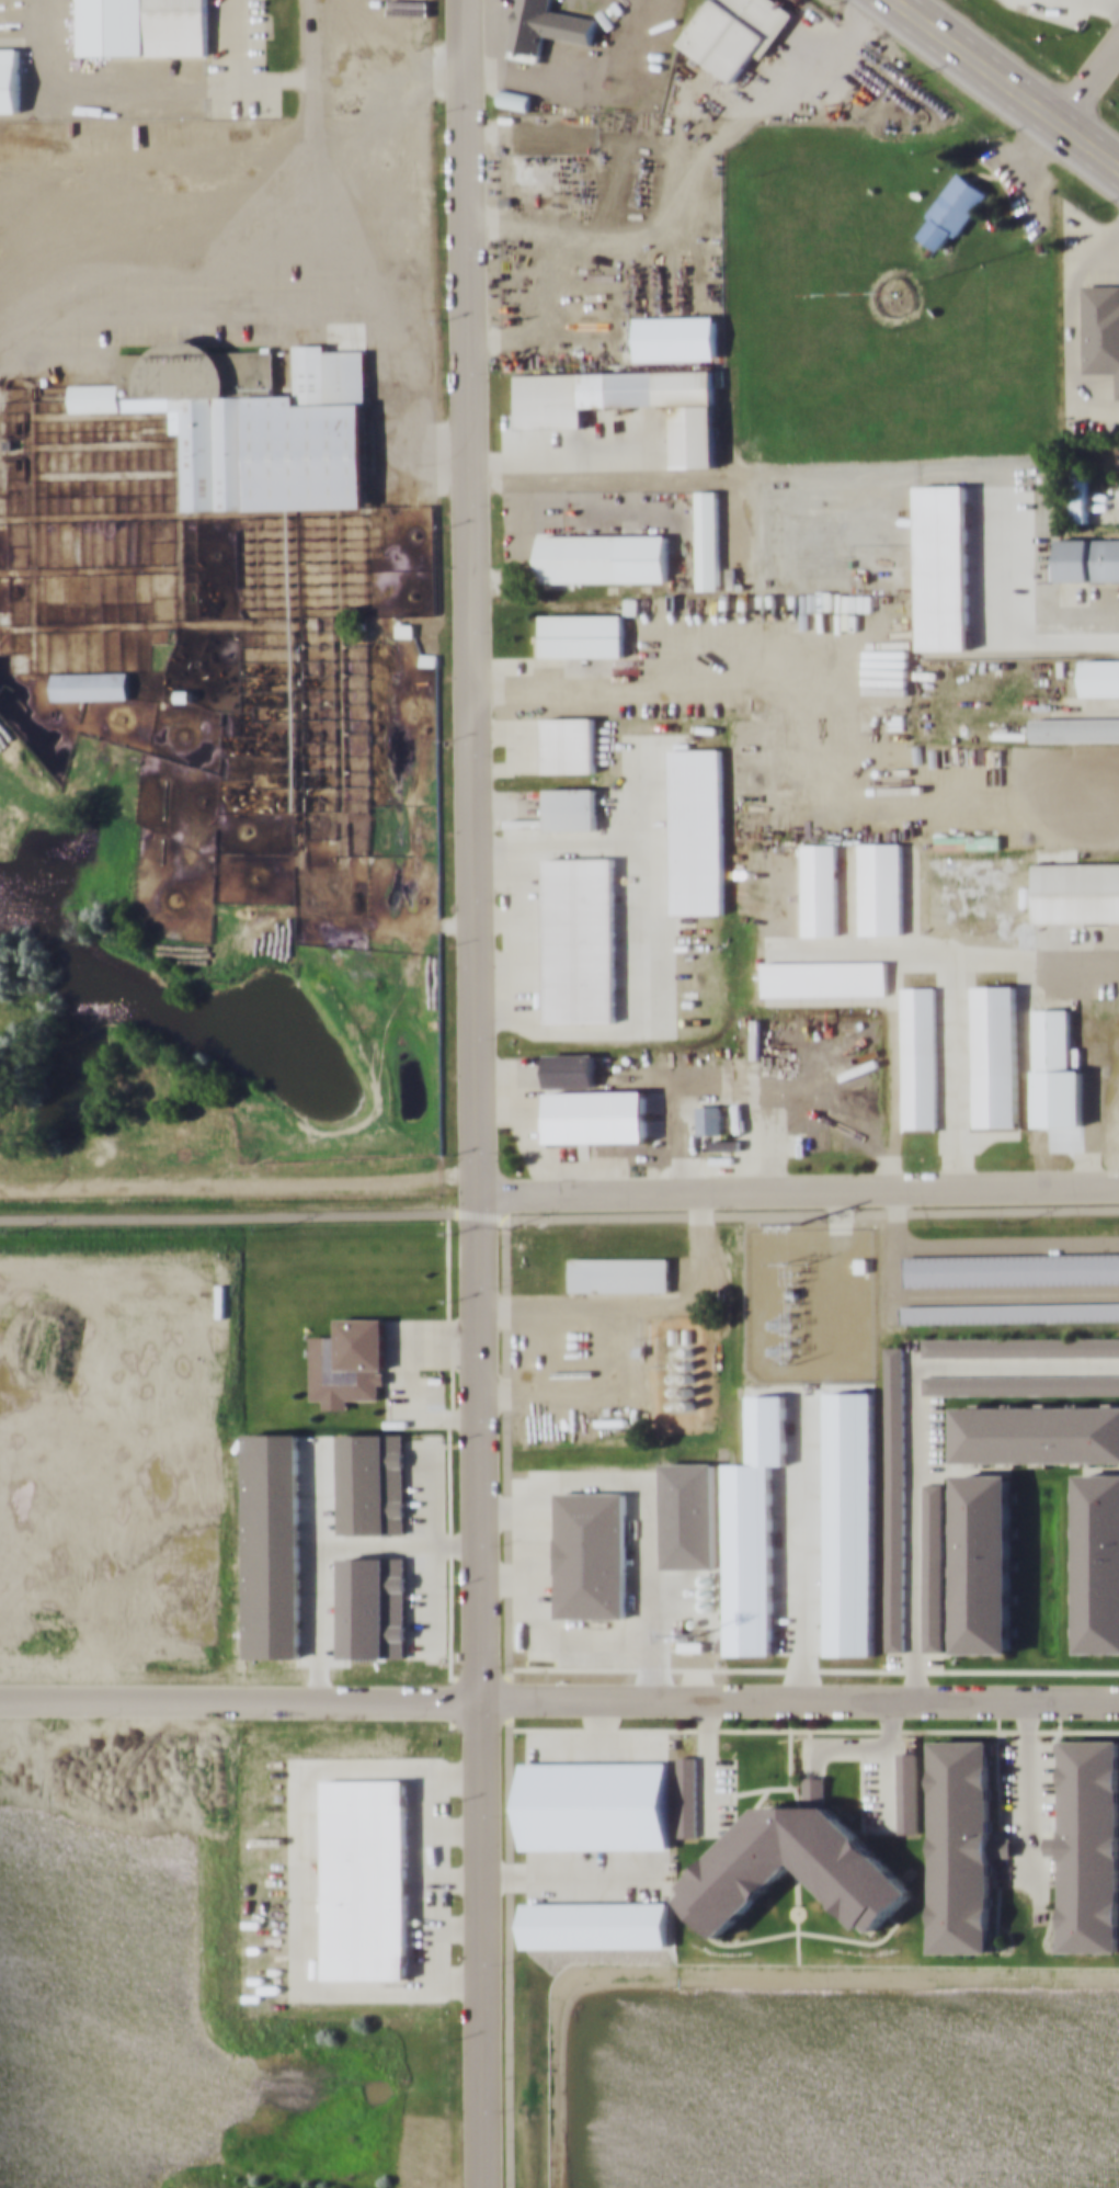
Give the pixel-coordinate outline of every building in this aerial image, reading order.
[(81,54),(207,54),(207,0),(81,0),(81,54)] [(509,57),(539,61),(544,35),(593,43),(597,16),(550,10),(552,0),(517,0),(509,57)] [(734,81),(758,48),(765,53),(795,10),(780,0),(709,0),(680,43),(734,81)] [(20,111),(20,47),(0,47),(0,111),(20,111)] [(500,100),(527,107),(530,94),(503,87),(500,100)] [(569,152),(511,152),(511,182),(569,182),(569,152)] [(989,190),(959,170),(918,234),(948,252),(989,190)] [(1085,283),(1085,373),(1118,373),(1118,397),(1118,283),(1085,283)] [(716,358),(716,315),(636,315),(636,358),(716,358)] [(365,508),(365,351),(327,350),(327,343),(297,343),(297,393),(274,393),(274,348),(215,349),(208,344),(201,341),(193,339),(184,338),(176,339),(170,341),(164,344),(158,349),(119,348),(119,383),(71,383),(71,409),(170,409),(170,431),(183,431),(183,507),(365,508)] [(583,405),(673,403),(674,465),(716,465),(715,370),(516,373),(517,428),(583,427),(583,405)] [(1073,464),(1073,521),(1087,521),(1087,464),(1073,464)] [(719,490),(698,490),(698,588),(719,588),(719,490)] [(667,534),(539,534),(539,587),(574,587),(574,581),(667,581),(667,534)] [(1057,537),(1057,580),(1118,580),(1118,537),(1057,537)] [(541,656),(624,656),(624,613),(541,613),(541,656)] [(1082,658),(1082,694),(1118,694),(1118,658),(1082,658)] [(129,671),(53,671),(53,699),(129,699),(129,671)] [(545,771),(595,771),(595,717),(545,717),(545,771)] [(1118,740),(1118,717),(1032,717),(1032,740),(1118,740)] [(722,747),(672,747),(673,914),(723,914),(722,747)] [(596,787),(545,787),(545,829),(596,829),(596,787)] [(902,841),(860,841),(860,934),(902,934),(902,841)] [(838,936),(838,842),(803,842),(803,936),(838,936)] [(614,857),(546,857),(547,1020),(615,1020),(614,857)] [(1035,862),(1035,922),(1118,921),(1118,862),(1035,862)] [(764,961),(764,995),(888,995),(888,961),(764,961)] [(1017,984),(974,985),(974,1125),(1017,1125),(1017,984)] [(937,1129),(937,985),(902,985),(902,1129),(937,1129)] [(1035,1008),(1035,1072),(1071,1072),(1071,1008),(1035,1008)] [(547,1052),(547,1085),(596,1085),(596,1052),(547,1052)] [(698,1132),(721,1132),(721,1103),(698,1103),(698,1132)] [(904,1252),(904,1284),(1118,1283),(1118,1252),(904,1252)] [(671,1290),(671,1257),(571,1257),(571,1290),(671,1290)] [(900,1323),(1118,1321),(1118,1302),(900,1303),(900,1323)] [(386,1317),(340,1317),(340,1336),(312,1335),(312,1398),(324,1398),(324,1407),(350,1407),(350,1397),(386,1397),(386,1317)] [(923,1337),(923,1356),(1118,1356),(1118,1337),(923,1337)] [(886,1651),(905,1651),(905,1346),(886,1346),(886,1651)] [(923,1373),(923,1393),(1118,1393),(1118,1373),(923,1373)] [(957,1462),(1118,1461),(1118,1405),(957,1405),(957,1462)] [(1080,1473),(1080,1651),(1118,1651),(1118,1473),(1080,1473)] [(957,1652),(1013,1652),(1013,1474),(957,1474),(957,1652)] [(924,1483),(924,1649),(943,1649),(943,1483),(924,1483)] [(626,1492),(558,1492),(558,1617),(626,1617),(626,1492)] [(1065,1738),(1065,1950),(1118,1950),(1118,1738),(1065,1738)] [(934,1950),(992,1950),(992,1855),(1012,1855),(1012,1837),(993,1837),(993,1739),(934,1739),(934,1950)] [(898,1832),(917,1832),(917,1750),(898,1750),(898,1832)] [(698,1755),(677,1755),(677,1836),(698,1836),(698,1755)] [(764,1805),(683,1886),(683,1897),(722,1936),(795,1863),(800,1863),(872,1936),(917,1891),(832,1805),(825,1805),(825,1776),(804,1776),(806,1804),(764,1805)] [(407,1977),(408,1779),(324,1779),(324,1977),(407,1977)]
